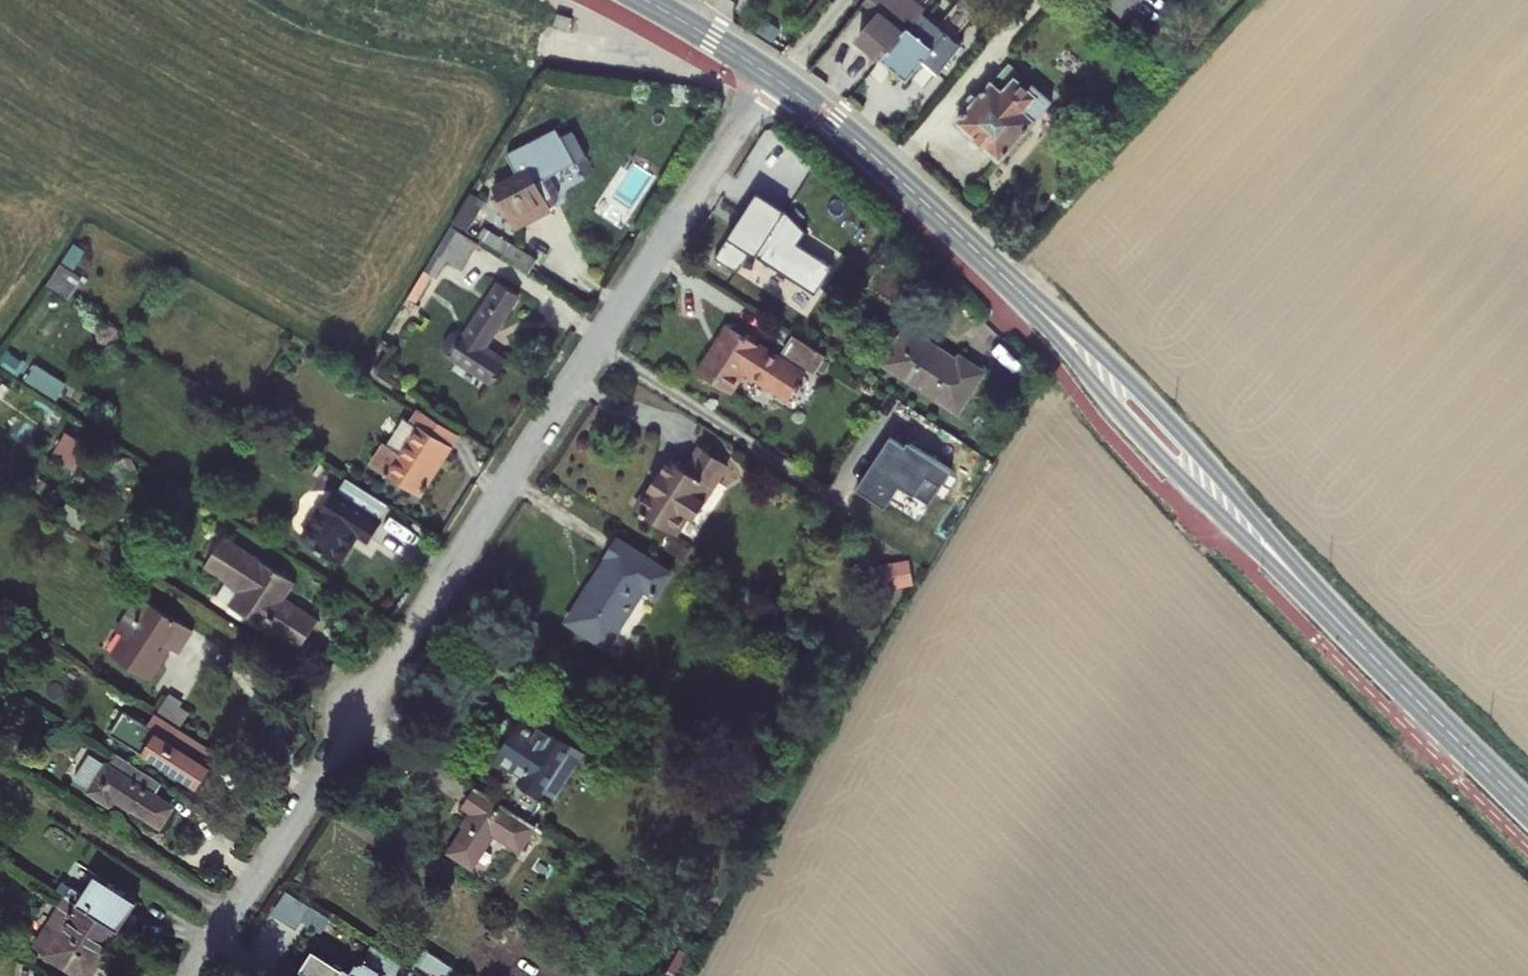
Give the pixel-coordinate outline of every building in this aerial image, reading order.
[(921,14),(932,0),(892,0),(885,8),(863,34),(887,54),(921,14)] [(1130,8),(1097,47),(1105,54),(1149,0),(1120,0),(1130,8)] [(921,14),(887,54),(912,75),(926,58),(942,71),(971,38),(953,23),(944,33),(921,14)] [(1020,41),(959,114),(1003,149),(1063,77),(1020,41)] [(535,234),(562,220),(568,208),(563,202),(562,194),(554,197),(551,196),(543,178),(515,191),(520,203),(511,207),(519,225),(529,221),(535,234)] [(751,191),(717,256),(741,268),(749,252),(818,288),(833,260),(798,242),(809,221),(751,191)] [(465,229),(478,238),(497,210),(483,200),(465,229)] [(465,229),(435,279),(453,291),(464,274),(477,282),(498,251),(478,238),(465,229)] [(75,295),(85,273),(78,270),(88,247),(72,240),(52,285),(75,295)] [(536,299),(517,287),(486,335),(479,330),(466,332),(458,344),(461,353),(507,383),(521,361),(503,350),(536,299)] [(712,381),(744,401),(759,380),(801,409),(808,399),(811,402),(815,396),(811,394),(818,384),(743,335),(712,381)] [(982,420),(1006,382),(982,367),(978,374),(927,339),(906,373),(982,420)] [(841,366),(810,345),(802,357),(833,378),(841,366)] [(63,396),(71,379),(38,363),(29,380),(63,396)] [(470,438),(430,412),(421,424),(430,431),(413,457),(406,453),(392,474),(430,498),(470,438)] [(889,429),(853,487),(886,507),(901,484),(928,501),(950,467),(889,429)] [(67,431),(55,456),(77,466),(89,442),(67,431)] [(687,465),(653,515),(689,539),(699,525),(709,532),(724,509),(715,503),(736,472),(714,456),(701,475),(687,465)] [(397,511),(354,482),(342,500),(339,498),(308,546),(344,569),(364,537),(377,545),(387,530),(384,529),(397,511)] [(618,561),(625,565),(581,630),(617,655),(658,596),(667,602),(683,580),(629,543),(618,561)] [(215,578),(250,600),(241,614),(314,658),(334,625),(299,604),(307,591),(234,546),(215,578)] [(886,589),(919,581),(913,555),(879,563),(886,589)] [(131,642),(141,649),(130,665),(166,689),(187,658),(196,664),(210,643),(155,605),(131,642)] [(132,719),(117,741),(198,796),(214,774),(211,771),(219,759),(162,721),(154,733),(132,719)] [(507,770),(537,790),(537,799),(552,808),(559,803),(565,808),(593,766),(561,746),(566,739),(553,729),(547,737),(535,729),(507,770)] [(150,783),(121,764),(115,774),(95,760),(75,790),(114,817),(120,808),(148,826),(160,808),(141,796),(150,783)] [(548,840),(484,797),(472,814),(484,822),(458,860),(479,875),(500,843),(532,865),(548,840)] [(76,862),(58,895),(70,902),(88,868),(76,862)] [(71,904),(132,944),(146,923),(137,917),(143,909),(91,873),(71,904)] [(285,888),(274,909),(322,935),(333,914),(285,888)] [(116,948),(125,954),(132,944),(71,904),(39,950),(78,975),(96,975),(116,948)] [(376,952),(360,975),(413,975),(376,952)] [(421,975),(458,975),(430,957),(418,974),(421,975)]
